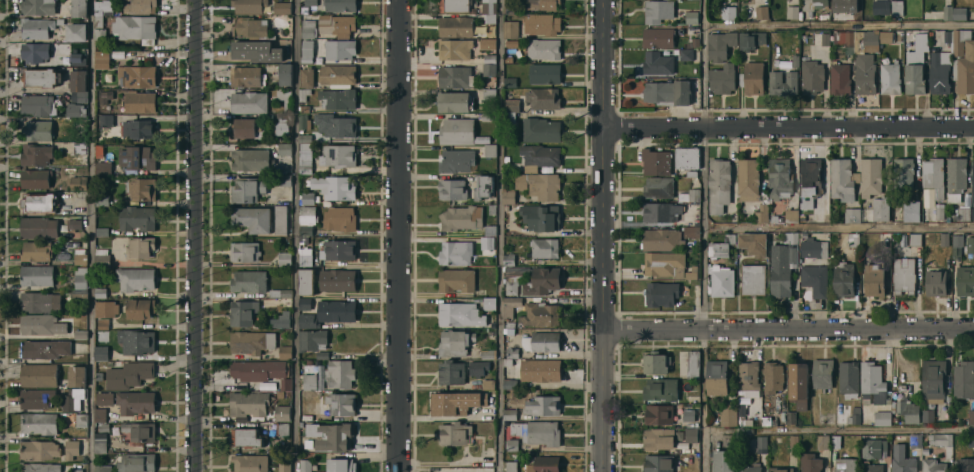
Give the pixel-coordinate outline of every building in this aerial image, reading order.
[(22,0),(26,0),(55,0),(56,0),(56,14),(28,14),(28,15),(22,15),(22,0)] [(73,8),(73,0),(88,0),(88,17),(73,17),(73,13),(71,13),(71,8),(73,8)] [(132,3),(132,0),(157,0),(157,6),(156,6),(156,13),(150,13),(150,14),(134,14),(134,12),(129,12),(129,3),(132,3)] [(232,6),(232,0),(268,0),(268,6),(263,6),(263,13),(236,13),(236,6),(232,6)] [(324,5),(324,0),(357,0),(357,11),(326,11),(326,5),(324,5)] [(440,12),(440,0),(473,0),(473,4),(469,4),(469,11),(446,11),(446,12),(440,12)] [(482,1),(482,0),(497,0),(497,13),(496,13),(496,14),(485,14),(485,13),(482,13),(482,1)] [(505,13),(505,0),(516,0),(516,1),(514,1),(514,13),(505,13)] [(528,9),(528,0),(561,0),(561,4),(557,4),(557,10),(535,10),(535,9),(528,9)] [(646,0),(674,0),(674,18),(661,18),(661,24),(646,24),(646,0)] [(803,10),(803,0),(829,0),(829,8),(814,8),(814,11),(803,10)] [(833,12),(858,12),(858,0),(833,0),(833,12)] [(890,0),(890,14),(873,14),(873,0),(890,0)] [(893,0),(903,0),(903,15),(893,15),(893,0)] [(291,2),(291,14),(274,14),(274,2),(291,2)] [(101,4),(113,4),(113,11),(113,14),(103,14),(103,15),(103,28),(106,28),(106,40),(97,41),(97,40),(95,40),(95,15),(95,14),(95,10),(95,4),(101,4)] [(756,6),(765,6),(765,4),(768,4),(769,19),(757,19),(756,6)] [(722,6),(736,6),(736,19),(722,19),(722,6)] [(799,19),(787,18),(787,6),(799,6),(799,19)] [(944,6),(953,6),(953,20),(944,20),(944,6)] [(967,7),(967,20),(954,20),(954,7),(967,7)] [(699,11),(699,24),(686,23),(686,11),(699,11)] [(496,23),(485,23),(485,14),(496,14),(496,23)] [(554,14),(554,17),(561,17),(561,31),(557,31),(557,35),(545,35),(545,34),(530,34),(530,32),(525,32),(525,16),(530,16),(530,14),(554,14)] [(332,15),(356,15),(356,30),(351,30),(351,34),(330,34),(330,33),(320,33),(320,31),(319,31),(319,28),(320,28),(320,25),(320,15),(332,15)] [(157,16),(156,38),(155,38),(155,45),(142,45),(142,38),(128,38),(128,39),(119,39),(119,38),(113,38),(113,33),(112,33),(112,22),(116,22),(116,16),(157,16)] [(255,16),(255,19),(268,19),(268,30),(269,30),(269,35),(276,35),(276,38),(250,39),(250,37),(248,37),(248,36),(233,36),(233,26),(235,26),(235,17),(255,16)] [(440,17),(456,17),(456,16),(467,16),(467,17),(474,17),(474,37),(462,36),(462,37),(452,37),(440,37),(440,17)] [(22,38),(22,30),(21,30),(21,17),(29,17),(29,19),(49,19),(56,19),(56,29),(49,29),(49,38),(22,38)] [(302,19),(316,20),(316,27),(317,27),(317,36),(315,36),(315,38),(302,38),(302,20),(302,19)] [(505,21),(519,21),(519,38),(505,38),(505,21)] [(87,23),(87,41),(67,41),(67,23),(87,23)] [(674,28),(674,25),(687,25),(687,36),(674,36),(674,48),(644,48),(644,28),(674,28)] [(864,47),(864,34),(867,34),(867,30),(874,30),(879,30),(879,47),(864,47)] [(954,30),(972,30),(972,39),(964,39),(964,56),(954,56),(954,30)] [(838,32),(854,31),(855,44),(838,44),(838,32)] [(893,31),(893,43),(880,43),(880,31),(893,31)] [(738,32),(738,46),(727,46),(727,60),(723,60),(723,63),(713,63),(713,60),(709,60),(709,34),(726,33),(726,32),(738,32)] [(767,32),(767,46),(760,46),(760,44),(756,44),(755,49),(750,49),(750,52),(745,52),(745,49),(740,49),(740,32),(767,32)] [(814,33),(830,33),(830,45),(814,45),(814,33)] [(915,51),(915,46),(916,46),(916,33),(928,33),(928,45),(929,45),(929,51),(924,51),(925,73),(923,73),(923,79),(926,78),(926,94),(906,94),(906,83),(905,83),(905,76),(906,76),(906,64),(907,64),(907,51),(915,51)] [(301,62),(302,55),(303,39),(314,40),(313,62),(301,62)] [(473,39),(473,48),(471,48),(471,59),(439,59),(439,39),(473,39)] [(506,47),(518,47),(518,39),(506,40),(506,47)] [(561,60),(550,60),(550,59),(533,59),(533,55),(529,55),(529,39),(538,39),(561,39),(561,60)] [(965,40),(973,39),(973,93),(958,93),(958,80),(954,80),(954,59),(958,59),(958,57),(965,57),(965,40)] [(266,49),(263,49),(263,60),(230,59),(231,40),(263,41),(266,41),(266,49)] [(357,40),(357,54),(353,54),(353,59),(326,59),(326,47),(325,47),(325,40),(357,40)] [(288,42),(288,49),(291,49),(291,57),(276,57),(276,42),(288,42)] [(50,43),(50,58),(44,58),(44,62),(37,62),(37,63),(26,63),(26,59),(22,58),(22,43),(50,43)] [(694,60),(681,60),(680,49),(687,49),(693,48),(694,60)] [(95,68),(109,69),(110,51),(96,50),(95,68)] [(675,55),(675,74),(644,74),(644,61),(646,61),(646,51),(661,50),(661,56),(675,55)] [(930,63),(931,63),(931,52),(940,52),(941,63),(950,63),(951,94),(930,94),(930,63)] [(82,62),(72,62),(72,61),(70,61),(70,53),(72,53),(82,53),(82,62)] [(874,53),(874,64),(876,64),(876,75),(875,75),(875,79),(876,79),(876,94),(856,94),(856,63),(857,63),(857,53),(874,53)] [(496,54),(496,63),(484,63),(484,54),(496,54)] [(881,64),(894,64),(894,59),(899,59),(899,63),(900,63),(900,79),(901,79),(901,94),(881,94),(881,64)] [(802,60),(818,60),(818,64),(824,64),(824,68),(825,68),(825,80),(824,80),(824,94),(802,94),(802,60)] [(831,64),(832,64),(832,60),(837,60),(837,64),(850,64),(850,79),(852,79),(851,94),(831,94),(831,64)] [(724,69),(724,62),(735,62),(735,69),(736,89),(732,89),(733,90),(731,90),(731,93),(715,94),(715,90),(710,90),(710,81),(709,81),(709,69),(724,69)] [(763,62),(763,77),(765,77),(765,86),(764,86),(764,94),(745,94),(745,87),(740,86),(740,73),(745,73),(745,62),(763,62)] [(292,85),(280,85),(280,64),(292,63),(292,85)] [(496,63),(496,76),(483,76),(483,63),(496,63)] [(561,64),(561,83),(530,83),(530,64),(561,64)] [(356,65),(356,84),(351,84),(351,88),(331,88),(331,84),(321,84),(321,81),(319,81),(319,72),(321,72),(321,65),(356,65)] [(156,66),(156,87),(124,87),(124,86),(121,86),(121,77),(124,77),(124,66),(156,66)] [(301,68),(308,68),(308,66),(312,66),(312,68),(314,68),(314,87),(301,87),(301,68)] [(472,66),(472,75),(474,75),(474,86),(471,86),(471,87),(439,87),(440,66),(472,66)] [(231,86),(231,67),(261,67),(261,74),(267,74),(267,79),(266,79),(266,85),(262,85),(262,86),(231,86)] [(50,69),(50,68),(55,68),(55,72),(63,72),(62,82),(58,82),(58,83),(56,83),(56,87),(45,87),(45,86),(27,86),(27,81),(24,81),(24,74),(27,74),(27,69),(50,69)] [(88,73),(87,73),(87,91),(72,91),(72,87),(70,87),(70,82),(72,82),(72,70),(88,70),(88,73)] [(798,94),(788,94),(788,95),(778,95),(778,94),(770,94),(770,71),(783,71),(783,82),(786,82),(786,71),(798,71),(798,94)] [(517,77),(517,87),(505,87),(505,77),(517,77)] [(657,105),(657,102),(648,102),(648,101),(644,101),(644,88),(646,88),(646,82),(675,82),(675,80),(698,80),(698,91),(692,91),(692,93),(690,93),(690,105),(657,105)] [(326,107),(323,107),(323,99),(319,99),(319,90),(344,90),(344,88),(356,88),(356,109),(326,109),(326,107)] [(496,102),(482,102),(482,99),(483,99),(483,88),(496,88),(496,102)] [(559,88),(559,98),(561,98),(561,109),(531,109),(531,102),(526,102),(526,91),(531,91),(531,88),(559,88)] [(292,89),(292,112),(285,112),(285,99),(277,100),(277,90),(292,89)] [(299,104),(299,89),(311,89),(311,94),(307,94),(307,104),(301,104),(299,104)] [(88,91),(88,102),(85,102),(85,107),(87,107),(87,116),(67,116),(67,115),(65,115),(65,112),(67,112),(67,106),(68,106),(68,103),(76,103),(76,104),(77,104),(77,102),(72,102),(72,91),(88,91)] [(156,92),(156,112),(125,112),(126,92),(156,92)] [(232,113),(232,93),(245,92),(257,92),(268,92),(268,112),(232,113)] [(470,92),(470,94),(471,94),(471,101),(474,101),(474,110),(470,110),(470,112),(440,112),(440,92),(470,92)] [(34,115),(34,113),(22,113),(22,105),(23,105),(23,95),(48,95),(56,95),(55,108),(57,108),(57,115),(50,115),(34,115)] [(505,99),(520,99),(520,112),(516,112),(505,112),(505,99)] [(309,113),(301,112),(301,105),(310,106),(309,113)] [(516,112),(516,124),(505,124),(505,112),(516,112)] [(276,135),(276,134),(274,134),(274,129),(276,129),(276,122),(273,122),(274,117),(279,117),(279,113),(292,113),(292,122),(289,122),(289,126),(290,126),(290,133),(289,133),(289,135),(276,135)] [(497,113),(497,121),(482,121),(482,113),(497,113)] [(113,114),(114,126),(100,126),(100,125),(96,125),(97,115),(100,115),(100,114),(113,114)] [(308,114),(308,119),(311,119),(311,129),(303,129),(303,132),(300,132),(300,129),(299,129),(299,115),(301,115),(308,114)] [(334,114),(334,117),(357,117),(357,143),(347,143),(347,137),(344,137),(336,137),(336,136),(325,136),(325,132),(319,132),(319,124),(314,124),(314,114),(334,114)] [(524,117),(539,117),(539,118),(547,118),(547,121),(561,121),(561,142),(524,142),(524,117)] [(264,139),(255,139),(255,137),(236,137),(236,136),(232,136),(232,119),(235,119),(235,118),(259,118),(259,120),(261,120),(261,125),(264,125),(264,139)] [(490,136),(490,142),(475,143),(475,144),(440,144),(440,126),(444,126),(444,118),(475,118),(475,136),(490,136)] [(124,121),(129,121),(129,120),(152,119),(152,123),(156,123),(156,138),(131,138),(131,136),(124,136),(124,121)] [(52,120),(52,133),(54,133),(54,137),(53,137),(53,140),(42,140),(37,140),(27,140),(27,133),(22,133),(22,126),(26,126),(26,120),(52,120)] [(311,134),(311,131),(318,131),(318,135),(322,135),(322,142),(312,142),(312,143),(301,143),(301,134),(311,134)] [(88,141),(88,153),(72,154),(72,141),(88,141)] [(21,165),(22,151),(24,151),(24,143),(36,143),(36,144),(46,144),(46,146),(54,146),(53,158),(50,158),(50,163),(48,163),(48,165),(21,165)] [(279,155),(279,143),(292,143),(292,155),(279,155)] [(497,144),(497,157),(485,157),(485,144),(497,144)] [(325,157),(326,157),(326,156),(324,156),(324,145),(326,145),(355,145),(355,152),(357,152),(357,167),(343,167),(343,168),(335,168),(335,166),(325,166),(325,163),(325,157)] [(543,145),(543,147),(561,147),(561,166),(553,166),(554,172),(542,172),(542,166),(538,166),(538,172),(525,173),(525,155),(520,155),(520,145),(543,145)] [(156,170),(147,170),(147,166),(141,166),(141,169),(128,169),(128,166),(120,166),(120,150),(128,149),(128,146),(151,146),(151,151),(156,151),(156,170)] [(700,168),(676,168),(676,148),(677,148),(677,146),(681,146),(681,148),(695,148),(695,146),(698,146),(698,148),(700,148),(700,168)] [(643,148),(650,148),(650,151),(671,151),(671,153),(672,153),(672,157),(671,157),(671,175),(644,175),(644,161),(643,161),(643,148)] [(270,149),(270,170),(235,170),(232,170),(232,162),(235,162),(235,157),(232,157),(232,150),(235,150),(235,149),(270,149)] [(475,149),(476,166),(471,166),(471,172),(458,172),(439,173),(439,153),(443,153),(443,150),(475,149)] [(800,186),(801,186),(801,185),(800,185),(800,175),(801,175),(801,159),(821,158),(822,174),(820,174),(820,178),(821,178),(822,195),(818,195),(818,202),(813,202),(813,204),(804,204),(803,195),(800,195),(800,186)] [(862,158),(882,158),(882,173),(883,173),(883,184),(882,184),(882,194),(870,194),(870,198),(862,198),(862,158)] [(914,162),(915,162),(915,174),(914,174),(914,190),(894,190),(894,158),(907,158),(914,158),(914,162)] [(923,160),(930,161),(930,158),(944,158),(944,185),(945,200),(935,200),(935,188),(923,188),(923,160)] [(967,158),(967,189),(966,189),(966,192),(962,192),(962,194),(961,194),(961,203),(948,203),(948,158),(967,158)] [(710,159),(723,159),(724,160),(730,160),(730,164),(731,164),(731,184),(730,184),(730,204),(724,204),(724,214),(710,214),(710,187),(709,187),(709,174),(710,174),(710,159)] [(739,159),(759,159),(759,173),(760,173),(760,184),(759,184),(759,202),(752,202),(752,201),(739,201),(739,193),(739,159)] [(770,159),(790,159),(790,173),(793,173),(793,179),(799,179),(799,193),(793,193),(790,193),(790,197),(782,197),(782,198),(780,198),(780,201),(773,201),(773,198),(770,198),(770,159)] [(831,159),(851,159),(851,163),(852,163),(852,172),(855,172),(855,173),(861,173),(861,182),(855,182),(855,201),(841,202),(841,197),(831,198),(831,159)] [(112,161),(112,173),(97,174),(97,161),(112,161)] [(312,174),(299,174),(299,163),(312,163),(312,173),(312,174)] [(22,188),(22,169),(53,169),(53,176),(50,176),(50,188),(22,188)] [(292,186),(280,186),(280,175),(282,175),(281,174),(292,174),(292,186)] [(503,203),(503,191),(504,191),(504,188),(515,188),(515,174),(559,174),(559,177),(561,177),(561,189),(559,189),(559,200),(538,200),(538,194),(529,194),(529,183),(528,183),(528,189),(524,189),(524,190),(520,190),(520,189),(516,189),(516,203),(505,203),(503,203)] [(490,175),(490,176),(494,176),(494,197),(481,197),(481,200),(475,200),(475,189),(477,189),(477,175),(490,175)] [(68,178),(71,178),(71,176),(78,177),(78,176),(88,176),(87,190),(71,190),(71,185),(67,185),(68,178)] [(325,200),(325,194),(321,194),(321,188),(311,188),(311,177),(324,177),(324,176),(354,176),(354,185),(356,185),(356,199),(325,200)] [(232,185),(236,185),(236,179),(237,179),(237,177),(258,177),(258,180),(267,180),(267,193),(258,193),(258,195),(254,195),(254,202),(232,202),(232,185)] [(674,198),(644,198),(644,186),(647,186),(647,177),(650,177),(661,177),(661,178),(674,177),(674,198)] [(156,200),(132,200),(132,193),(129,193),(129,192),(126,192),(126,182),(129,182),(129,181),(132,181),(132,178),(156,178),(156,200)] [(465,179),(465,189),(468,189),(468,199),(440,199),(440,192),(439,192),(439,179),(465,179)] [(701,189),(701,201),(689,201),(679,201),(679,193),(689,193),(689,189),(701,189)] [(315,192),(315,204),(303,204),(303,192),(315,192)] [(24,213),(24,208),(22,208),(22,198),(24,198),(24,193),(58,193),(58,205),(56,205),(56,212),(24,213)] [(99,206),(99,194),(109,195),(109,205),(99,206)] [(813,209),(813,196),(800,195),(800,209),(813,209)] [(874,198),(882,198),(882,195),(888,195),(888,198),(890,198),(890,221),(873,221),(874,198)] [(904,200),(920,200),(920,222),(904,222),(904,200)] [(683,213),(675,213),(675,215),(678,215),(678,220),(675,220),(675,222),(643,222),(644,202),(674,203),(674,205),(683,205),(683,213)] [(769,223),(768,223),(768,222),(755,222),(755,204),(760,204),(768,204),(768,216),(769,216),(769,223)] [(287,234),(275,234),(275,205),(287,205),(287,234)] [(439,215),(448,210),(448,207),(469,207),(469,205),(477,205),(477,206),(483,206),(483,228),(458,228),(458,230),(442,231),(442,221),(439,215)] [(559,205),(559,213),(560,213),(560,223),(556,223),(556,231),(535,231),(535,230),(529,230),(529,222),(524,222),(524,215),(520,215),(520,205),(559,205)] [(120,207),(127,207),(127,206),(137,206),(137,208),(155,207),(156,230),(121,231),(120,207)] [(299,223),(299,216),(301,216),(301,206),(316,206),(317,215),(319,215),(319,222),(316,222),(316,224),(314,224),(313,225),(309,225),(308,224),(301,224),(301,223),(299,223)] [(356,231),(341,231),(341,230),(334,230),(334,228),(324,228),(324,219),(325,211),(329,211),(329,207),(354,207),(355,215),(356,215),(356,231)] [(936,207),(944,207),(944,219),(936,219),(936,207)] [(971,220),(958,220),(958,212),(957,212),(957,208),(958,208),(958,207),(971,208),(971,220)] [(271,208),(271,228),(272,228),(272,231),(271,231),(271,233),(250,233),(250,226),(245,226),(245,224),(233,224),(233,208),(271,208)] [(861,223),(845,222),(845,208),(861,208),(861,223)] [(771,216),(771,215),(785,215),(785,210),(798,210),(798,222),(771,223),(769,223),(769,216),(771,216)] [(49,217),(49,219),(58,219),(58,237),(49,237),(49,238),(21,238),(21,217),(49,217)] [(82,220),(82,229),(70,229),(70,228),(68,228),(68,231),(60,231),(60,224),(66,224),(66,221),(67,221),(67,219),(82,220)] [(496,225),(497,235),(485,235),(485,225),(496,225)] [(301,236),(301,235),(301,226),(313,226),(313,235),(306,235),(306,236),(301,236)] [(700,226),(700,237),(684,237),(684,226),(700,226)] [(109,228),(109,236),(97,236),(96,228),(109,228)] [(644,250),(644,230),(658,229),(669,229),(679,229),(679,231),(681,231),(681,240),(685,240),(685,249),(679,249),(679,250),(644,250)] [(311,231),(300,230),(299,244),(310,244),(311,231)] [(772,245),(790,245),(790,233),(798,232),(798,268),(791,268),(791,296),(784,296),(784,298),(778,298),(778,297),(771,297),(771,267),(772,267),(772,245)] [(767,233),(767,258),(756,258),(756,254),(748,254),(748,247),(739,247),(739,233),(767,233)] [(860,244),(859,244),(859,247),(848,247),(848,233),(860,233),(861,238),(860,244)] [(910,233),(922,233),(922,246),(910,246),(910,233)] [(941,233),(949,233),(950,246),(941,246),(941,233)] [(725,242),(725,234),(735,234),(735,244),(729,244),(729,257),(718,257),(718,259),(711,259),(711,257),(709,257),(709,242),(725,242)] [(962,258),(954,258),(954,235),(964,235),(964,246),(962,246),(962,258)] [(481,236),(495,236),(495,250),(494,250),(494,254),(482,254),(482,249),(481,249),(481,236)] [(155,237),(156,249),(151,249),(151,250),(151,251),(151,258),(127,258),(127,246),(128,246),(128,244),(130,244),(130,237),(155,237)] [(356,259),(325,259),(319,259),(319,250),(325,250),(325,246),(324,246),(324,241),(325,241),(325,240),(334,240),(334,239),(344,239),(344,240),(356,240),(356,259)] [(559,239),(559,247),(559,258),(532,258),(532,244),(530,244),(530,241),(532,241),(532,239),(559,239)] [(801,257),(801,241),(814,241),(814,240),(816,240),(816,241),(821,241),(828,241),(828,258),(817,258),(817,257),(801,257)] [(51,242),(51,243),(57,243),(57,250),(53,250),(52,257),(51,257),(51,261),(21,260),(22,248),(24,248),(24,241),(51,242)] [(468,242),(473,243),(473,248),(474,248),(474,255),(471,255),(471,264),(440,264),(440,250),(442,250),(442,241),(468,241),(468,242)] [(259,242),(259,251),(261,251),(261,255),(259,255),(259,261),(235,261),(231,261),(231,242),(259,242)] [(301,266),(301,248),(305,248),(305,246),(308,246),(308,248),(312,248),(312,254),(313,266),(301,266)] [(108,249),(108,254),(111,254),(111,267),(96,267),(96,254),(97,254),(97,249),(108,249)] [(292,252),(292,266),(279,266),(279,252),(292,252)] [(686,253),(686,267),(674,267),(674,275),(645,275),(645,252),(661,252),(661,253),(686,253)] [(509,254),(509,253),(515,253),(515,259),(516,259),(516,264),(515,264),(515,265),(503,265),(503,254),(505,254),(509,254)] [(87,254),(88,264),(75,264),(75,254),(87,254)] [(915,273),(916,273),(916,282),(915,282),(915,290),(915,294),(908,294),(908,290),(902,290),(902,294),(895,294),(895,290),(894,290),(894,282),(893,282),(893,273),(894,273),(894,258),(902,258),(908,258),(915,258),(915,273)] [(839,261),(847,261),(847,263),(855,263),(855,296),(834,296),(834,267),(840,267),(839,261)] [(865,296),(865,269),(866,269),(866,264),(876,264),(875,261),(877,261),(884,261),(884,275),(886,275),(886,296),(865,296)] [(55,265),(55,273),(54,273),(54,285),(22,286),(21,266),(55,265)] [(712,270),(713,270),(713,265),(720,265),(720,267),(729,267),(729,270),(734,270),(735,296),(712,297),(712,270)] [(742,265),(766,265),(766,295),(742,295),(742,265)] [(827,266),(827,298),(813,298),(813,286),(801,286),(801,266),(827,266)] [(957,266),(973,266),(973,295),(958,296),(957,266)] [(87,267),(87,289),(75,289),(75,267),(87,267)] [(561,267),(561,289),(551,289),(551,291),(549,291),(549,296),(534,296),(534,295),(522,295),(522,286),(523,286),(523,278),(533,278),(533,267),(561,267)] [(155,268),(156,289),(154,289),(154,297),(133,297),(133,292),(121,292),(121,281),(117,281),(117,269),(155,268)] [(314,295),(301,295),(301,269),(314,269),(314,295)] [(320,291),(320,270),(331,270),(331,269),(343,269),(343,270),(356,270),(356,291),(320,291)] [(475,269),(475,292),(471,292),(471,293),(464,293),(464,292),(462,292),(462,289),(454,289),(454,292),(439,292),(439,269),(475,269)] [(506,269),(523,269),(523,282),(518,282),(518,294),(506,294),(506,269)] [(927,296),(927,270),(933,270),(933,272),(942,272),(942,270),(947,270),(947,296),(927,296)] [(267,293),(253,293),(253,291),(231,291),(231,278),(232,278),(232,271),(235,271),(267,271),(267,293)] [(697,271),(697,279),(685,279),(685,272),(697,271)] [(647,296),(646,296),(646,288),(647,288),(647,282),(659,282),(659,283),(680,283),(679,297),(675,297),(674,306),(665,306),(665,305),(660,305),(660,307),(647,307),(647,296)] [(106,288),(107,297),(96,298),(96,288),(106,288)] [(269,297),(269,290),(281,289),(292,289),(292,297),(269,297)] [(88,290),(88,301),(72,301),(72,290),(88,290)] [(61,294),(62,310),(52,310),(52,312),(50,312),(50,314),(44,314),(44,311),(43,311),(43,313),(21,313),(21,292),(43,292),(43,293),(52,293),(52,294),(57,294),(61,294)] [(439,325),(439,303),(456,302),(456,298),(477,297),(477,306),(480,306),(480,309),(479,309),(479,315),(487,315),(487,325),(439,325)] [(496,297),(496,310),(484,310),(484,297),(496,297)] [(522,297),(522,306),(514,306),(513,319),(503,319),(503,297),(505,297),(522,297)] [(96,301),(102,301),(102,298),(110,298),(110,301),(116,301),(116,304),(119,304),(119,314),(116,314),(116,317),(96,317),(96,301)] [(311,298),(311,310),(299,310),(299,298),(300,298),(311,298)] [(156,299),(156,312),(151,312),(152,318),(146,318),(146,319),(133,320),(133,319),(128,319),(128,299),(156,299)] [(318,321),(318,300),(357,301),(357,321),(318,321)] [(231,301),(260,301),(260,312),(255,312),(255,315),(258,315),(258,324),(253,324),(253,326),(231,326),(231,301)] [(560,325),(546,325),(546,326),(534,326),(534,325),(523,325),(523,323),(519,323),(519,316),(527,316),(527,310),(525,310),(525,302),(546,302),(546,305),(560,305),(560,325)] [(315,313),(315,318),(317,318),(317,322),(320,322),(320,327),(317,327),(317,328),(301,328),(301,313),(315,313)] [(22,334),(22,314),(55,315),(55,321),(54,321),(54,323),(67,323),(67,333),(54,333),(54,334),(22,334)] [(98,318),(109,318),(109,329),(98,329),(98,318)] [(290,319),(290,327),(271,327),(271,318),(290,319)] [(109,329),(109,342),(96,342),(96,329),(98,329),(109,329)] [(155,352),(144,352),(144,355),(123,355),(123,353),(119,353),(119,348),(123,348),(123,342),(118,342),(118,330),(123,330),(123,329),(143,329),(143,331),(155,331),(155,352)] [(88,330),(88,338),(75,338),(75,331),(88,330)] [(327,330),(328,344),(326,344),(326,348),(319,348),(319,350),(316,350),(315,351),(313,351),(312,350),(309,350),(309,349),(305,349),(305,352),(299,352),(299,330),(300,330),(327,330)] [(439,356),(439,341),(443,341),(443,330),(450,330),(454,330),(466,330),(466,332),(477,333),(477,341),(470,341),(470,346),(466,346),(466,347),(467,347),(468,347),(468,352),(467,352),(467,356),(439,356)] [(276,348),(261,348),(261,355),(251,355),(251,352),(232,353),(231,332),(235,332),(235,331),(247,331),(247,332),(266,332),(276,332),(276,334),(276,348)] [(522,337),(532,337),(532,332),(560,332),(560,352),(532,351),(532,350),(526,350),(522,344),(522,337)] [(23,352),(21,352),(21,346),(21,342),(23,342),(23,340),(71,340),(71,354),(59,354),(59,358),(23,358),(23,357),(21,357),(21,353),(23,353),(23,352)] [(291,345),(292,359),(280,359),(279,346),(291,345)] [(108,346),(108,359),(96,360),(96,346),(108,346)] [(519,348),(519,358),(507,358),(507,348),(519,348)] [(482,359),(482,350),(496,349),(496,359),(482,359)] [(645,373),(645,371),(645,365),(645,362),(645,356),(645,354),(652,354),(652,350),(660,350),(660,354),(666,354),(666,355),(667,355),(667,356),(671,356),(671,364),(668,364),(668,373),(645,373)] [(317,359),(317,351),(329,351),(329,359),(317,359)] [(700,378),(688,378),(688,351),(700,351),(700,378)] [(439,363),(445,363),(445,359),(454,359),(454,362),(465,362),(465,384),(439,384),(439,363)] [(834,359),(834,373),(833,373),(833,388),(822,388),(822,392),(817,392),(817,388),(813,388),(813,359),(834,359)] [(352,360),(352,368),(356,368),(356,380),(352,379),(352,389),(340,389),(340,388),(328,387),(328,384),(327,384),(327,378),(326,378),(326,367),(328,367),(328,360),(352,360)] [(561,360),(561,374),(557,374),(557,381),(549,381),(549,382),(537,382),(537,381),(524,381),(524,375),(523,375),(523,365),(524,365),(524,360),(561,360)] [(728,360),(728,395),(708,395),(708,360),(728,360)] [(946,360),(946,378),(943,378),(943,389),(945,389),(945,398),(935,398),(935,400),(929,400),(929,398),(923,398),(923,360),(946,360)] [(973,360),(973,398),(954,398),(954,365),(956,365),(956,360),(973,360)] [(106,368),(124,368),(124,362),(139,362),(155,361),(155,378),(141,378),(141,385),(130,385),(130,389),(107,389),(106,368)] [(241,381),(241,377),(233,377),(233,375),(231,375),(231,364),(233,364),(233,361),(266,361),(287,361),(287,378),(292,378),(292,390),(281,390),(281,377),(269,377),(269,381),(241,381)] [(490,361),(490,369),(484,369),(485,375),(481,375),(481,378),(476,378),(476,375),(470,375),(470,361),(490,361)] [(739,362),(750,362),(750,361),(759,361),(759,371),(758,371),(758,383),(761,383),(761,390),(759,390),(759,397),(744,397),(744,395),(738,395),(738,389),(739,389),(739,362)] [(764,362),(777,361),(777,365),(783,365),(783,372),(784,372),(784,382),(783,382),(783,390),(776,390),(776,393),(765,394),(764,386),(766,386),(765,379),(765,373),(763,373),(763,368),(765,368),(764,362)] [(851,397),(851,399),(845,399),(845,393),(840,393),(839,361),(859,361),(859,393),(858,393),(857,397),(851,397)] [(892,404),(874,404),(874,392),(871,392),(871,399),(871,404),(864,404),(864,399),(863,399),(863,393),(862,393),(862,361),(875,361),(875,365),(882,365),(882,381),(887,381),(887,391),(892,391),(892,401),(892,404)] [(808,411),(797,411),(797,401),(789,401),(790,362),(808,363),(808,411)] [(57,364),(57,387),(21,386),(21,364),(57,364)] [(86,387),(69,386),(69,365),(86,365),(86,387)] [(317,389),(303,390),(303,374),(317,374),(317,389)] [(517,379),(517,389),(503,388),(503,379),(505,379),(517,379)] [(678,379),(678,398),(676,398),(676,401),(668,401),(668,403),(658,403),(658,400),(644,400),(644,386),(647,386),(647,379),(678,379)] [(484,380),(495,380),(495,389),(484,389),(484,380)] [(63,411),(63,406),(61,406),(61,402),(63,402),(63,395),(68,395),(68,388),(85,388),(85,390),(86,390),(86,397),(85,397),(85,398),(80,398),(80,410),(75,410),(75,411),(63,411)] [(21,408),(21,389),(56,389),(56,398),(48,398),(48,400),(49,400),(49,401),(51,401),(51,406),(50,406),(50,408),(21,408)] [(96,392),(114,392),(114,404),(108,404),(108,405),(103,405),(97,405),(96,392)] [(155,392),(156,412),(155,412),(155,420),(132,420),(132,415),(121,415),(121,404),(116,404),(116,392),(155,392)] [(269,393),(269,405),(266,405),(266,416),(253,416),(253,414),(247,414),(247,416),(231,416),(231,392),(269,393)] [(482,392),(488,392),(488,405),(482,405),(482,406),(470,406),(470,409),(468,409),(468,414),(458,414),(458,415),(433,415),(432,415),(432,392),(434,392),(434,393),(482,392)] [(355,415),(350,415),(350,416),(342,416),(342,415),(330,415),(330,393),(355,393),(355,415)] [(532,415),(532,414),(523,414),(523,407),(526,407),(526,399),(532,399),(532,396),(560,396),(560,415),(532,415)] [(897,400),(911,400),(911,403),(915,403),(915,404),(920,404),(920,423),(905,423),(905,414),(902,414),(902,413),(897,413),(897,400)] [(737,425),(721,425),(721,407),(726,407),(725,404),(732,404),(732,407),(737,407),(737,425)] [(290,405),(290,421),(275,421),(275,405),(290,405)] [(674,423),(664,423),(664,425),(659,425),(659,423),(645,424),(645,412),(646,412),(646,405),(673,405),(674,423)] [(847,416),(852,416),(852,414),(853,414),(853,406),(860,406),(860,414),(860,423),(847,423),(847,416)] [(106,408),(106,421),(95,422),(94,408),(96,408),(106,408)] [(934,422),(923,422),(923,408),(934,408),(934,422)] [(503,419),(503,409),(517,409),(517,420),(505,419),(503,419)] [(695,409),(695,421),(683,421),(684,409),(695,409)] [(788,411),(797,411),(797,424),(788,424),(788,411)] [(892,413),(891,413),(891,425),(875,425),(875,411),(892,411),(892,413)] [(57,413),(58,434),(42,434),(42,433),(21,433),(21,413),(57,413)] [(77,414),(88,414),(87,427),(76,427),(77,414)] [(763,417),(771,416),(771,425),(763,425),(763,417)] [(452,445),(439,445),(439,424),(452,424),(452,421),(461,421),(462,423),(467,423),(467,425),(473,425),(473,444),(462,444),(462,445),(452,445)] [(558,421),(558,429),(560,429),(560,446),(547,446),(547,443),(528,443),(528,442),(523,442),(523,437),(521,437),(521,431),(523,431),(523,422),(528,422),(528,421),(558,421)] [(132,423),(132,422),(156,422),(156,441),(132,441),(132,431),(129,431),(129,432),(126,432),(126,431),(122,431),(122,423),(132,423)] [(109,423),(110,431),(99,432),(99,424),(109,423)] [(289,423),(289,435),(277,435),(277,423),(289,423)] [(321,423),(321,425),(334,424),(344,424),(344,423),(352,423),(355,423),(355,435),(352,435),(352,450),(334,450),(316,450),(316,438),(323,438),(323,437),(319,437),(319,436),(307,436),(307,423),(321,423)] [(258,428),(258,430),(260,430),(260,438),(263,438),(263,447),(258,447),(258,446),(232,446),(232,428),(258,428)] [(644,429),(651,429),(651,428),(674,428),(674,442),(676,442),(677,447),(674,447),(674,448),(656,448),(656,450),(644,450),(644,429)] [(698,428),(698,442),(685,442),(685,428),(698,428)] [(107,433),(107,453),(95,453),(95,433),(96,433),(107,433)] [(910,434),(922,434),(922,447),(910,447),(910,434)] [(953,446),(940,446),(940,445),(933,445),(930,445),(930,434),(933,434),(953,434),(953,446)] [(790,435),(799,435),(798,447),(790,447),(790,435)] [(817,435),(830,435),(830,449),(818,449),(817,435)] [(832,435),(841,435),(841,449),(831,448),(832,435)] [(863,439),(861,439),(861,435),(875,435),(875,439),(882,439),(882,440),(887,440),(887,451),(881,451),(881,458),(871,458),(871,459),(867,459),(867,458),(862,458),(863,439)] [(768,451),(768,456),(758,456),(758,453),(757,436),(767,436),(768,451)] [(519,439),(519,451),(507,451),(507,439),(519,439)] [(21,460),(21,441),(31,441),(31,440),(39,440),(39,441),(54,441),(54,442),(55,442),(55,444),(59,444),(59,447),(61,447),(61,456),(53,456),(53,458),(42,458),(42,460),(21,460)] [(66,440),(79,440),(79,455),(73,455),(73,460),(66,460),(66,440)] [(917,461),(917,471),(915,471),(893,471),(893,458),(894,443),(905,443),(905,458),(909,458),(909,457),(916,457),(916,461),(917,461)] [(735,457),(735,471),(714,471),(714,450),(732,450),(732,457),(735,457)] [(155,470),(155,471),(117,471),(117,461),(119,461),(119,455),(122,455),(122,454),(127,454),(127,453),(155,453),(155,470)] [(821,469),(821,471),(802,471),(802,453),(816,453),(816,458),(823,458),(823,469),(821,469)] [(268,455),(268,471),(232,471),(232,470),(235,470),(235,461),(232,461),(232,455),(268,455)] [(674,455),(674,471),(644,471),(644,462),(646,462),(646,455),(674,455)] [(560,456),(560,471),(527,471),(529,471),(529,464),(535,464),(535,456),(560,456)] [(356,462),(356,471),(328,471),(328,458),(353,458),(353,462),(356,462)] [(857,459),(857,471),(836,471),(836,458),(857,459)] [(948,463),(947,471),(923,471),(923,458),(936,458),(936,459),(937,459),(937,463),(948,463)] [(957,458),(973,458),(973,471),(957,471),(957,458)] [(312,459),(312,471),(300,471),(300,459),(312,459)] [(291,461),(291,471),(279,471),(278,462),(291,461)] [(506,461),(517,461),(517,471),(506,471),(506,461)] [(61,464),(61,471),(21,471),(23,471),(23,463),(30,463),(42,463),(48,463),(52,463),(52,464),(61,464)] [(762,466),(762,471),(739,471),(739,466),(755,466),(755,464),(759,464),(759,466),(762,466)] [(883,464),(883,471),(864,471),(864,464),(883,464)]
